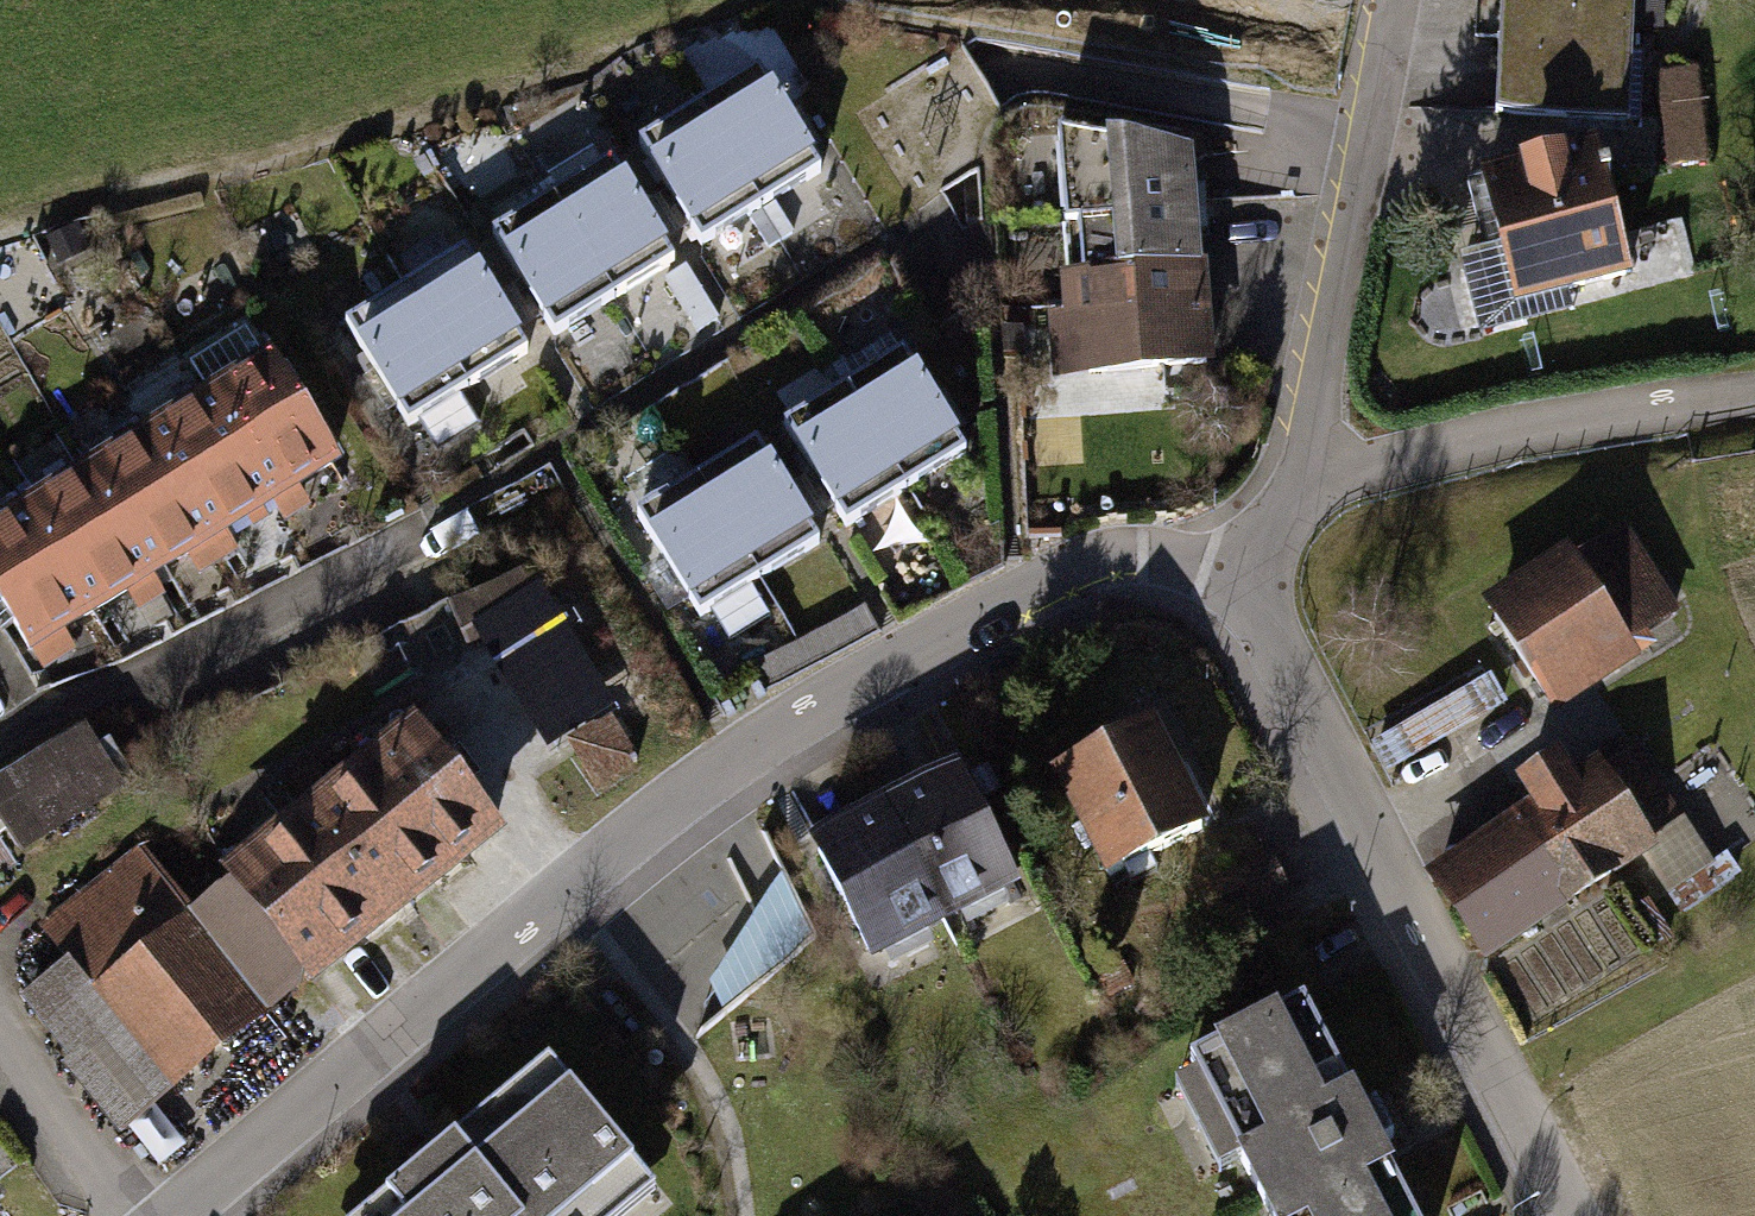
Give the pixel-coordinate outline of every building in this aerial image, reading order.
[(1499,131),(1624,134),(1627,0),(1484,0),(1483,47),(1501,47),(1499,131)] [(965,50),(858,117),(918,211),(984,169),(986,145),(1008,117),(986,83),(965,50)] [(758,73),(698,110),(766,220),(827,182),(758,73)] [(1699,77),(1658,79),(1662,170),(1703,168),(1699,77)] [(698,110),(637,148),(706,257),(766,220),(698,110)] [(1058,133),(1064,224),(1192,213),(1188,157),(1058,133)] [(611,154),(550,192),(619,301),(679,264),(611,154)] [(1455,202),(1485,325),(1624,290),(1594,167),(1455,202)] [(550,192),(490,229),(559,339),(619,301),(550,192)] [(1069,279),(1197,268),(1192,213),(1064,224),(1069,279)] [(461,250),(401,288),(469,397),(530,360),(461,250)] [(1053,374),(1090,371),(1205,362),(1197,268),(1069,279),(1070,314),(1048,315),(1053,374)] [(401,288),(341,325),(409,435),(469,397),(401,288)] [(903,353),(843,389),(906,490),(965,454),(903,353)] [(278,364),(217,403),(292,522),(353,484),(278,364)] [(843,389),(784,425),(846,527),(906,490),(843,389)] [(217,403),(155,441),(230,561),(292,522),(217,403)] [(155,441),(93,480),(168,599),(230,561),(155,441)] [(756,442),(697,479),(759,580),(819,543),(756,442)] [(697,479),(637,516),(700,618),(711,611),(729,640),(769,616),(750,585),(759,580),(697,479)] [(93,480),(31,518),(106,638),(168,599),(93,480)] [(0,538),(0,606),(44,676),(106,638),(31,518),(0,538)] [(1620,537),(1495,618),(1546,697),(1671,616),(1620,537)] [(517,578),(455,609),(471,643),(544,606),(533,584),(523,589),(517,578)] [(1490,674),(1372,743),(1389,773),(1507,704),(1490,674)] [(614,720),(569,746),(591,784),(637,757),(614,720)] [(316,970),(492,828),(468,798),(481,787),(461,762),(447,773),(410,727),(347,779),(353,787),(241,878),(316,970)] [(1057,776),(1109,876),(1202,828),(1150,728),(1057,776)] [(0,796),(0,821),(30,870),(133,807),(92,740),(0,796)] [(1438,881),(1487,955),(1643,850),(1677,826),(1628,752),(1597,773),(1596,771),(1573,787),(1558,764),(1524,785),(1539,807),(1517,824),(1520,827),(1438,881)] [(889,816),(940,915),(1009,880),(958,780),(889,816)] [(818,852),(870,951),(940,915),(889,816),(818,852)] [(1679,825),(1677,826),(1643,850),(1688,913),(1723,888),(1679,825)] [(316,970),(241,878),(194,914),(142,848),(40,928),(70,966),(31,997),(75,1053),(118,1019),(172,1087),(316,970)] [(815,938),(781,871),(768,892),(710,984),(722,1013),(815,938)] [(1191,1062),(1270,1215),(1414,1215),(1380,1150),(1393,1143),(1375,1108),(1361,1115),(1304,1005),(1191,1062)] [(172,1087),(118,1019),(75,1053),(63,1067),(117,1134),(172,1087)] [(655,1194),(554,1073),(517,1104),(510,1096),(365,1215),(628,1215),(655,1194)]
